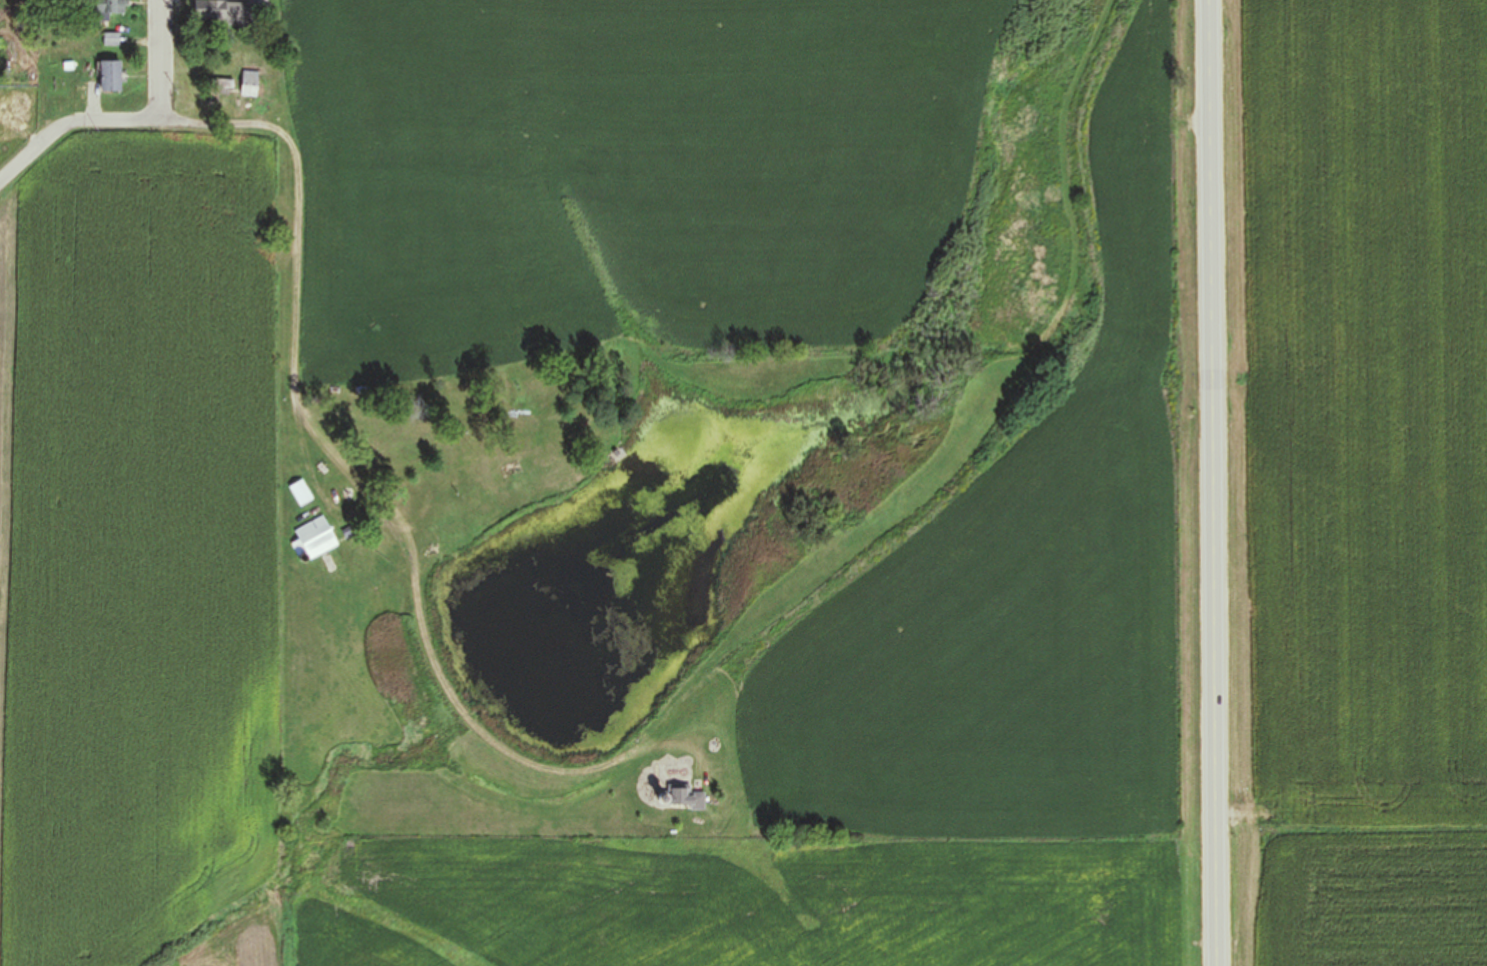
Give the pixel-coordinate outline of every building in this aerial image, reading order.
[(125,15),(125,0),(95,0),(95,22),(109,22),(109,15),(125,15)] [(251,1),(194,1),(194,23),(251,23),(251,1)] [(120,34),(104,34),(104,46),(120,46),(120,34)] [(120,61),(100,61),(100,92),(120,92),(120,61)] [(241,96),(258,97),(259,71),(242,70),(241,96)] [(234,79),(201,79),(201,88),(234,88),(234,79)] [(300,507),(314,500),(304,480),(289,487),(300,507)] [(294,531),(307,561),(338,547),(325,517),(294,531)] [(705,789),(667,789),(667,808),(705,808),(705,789)]
